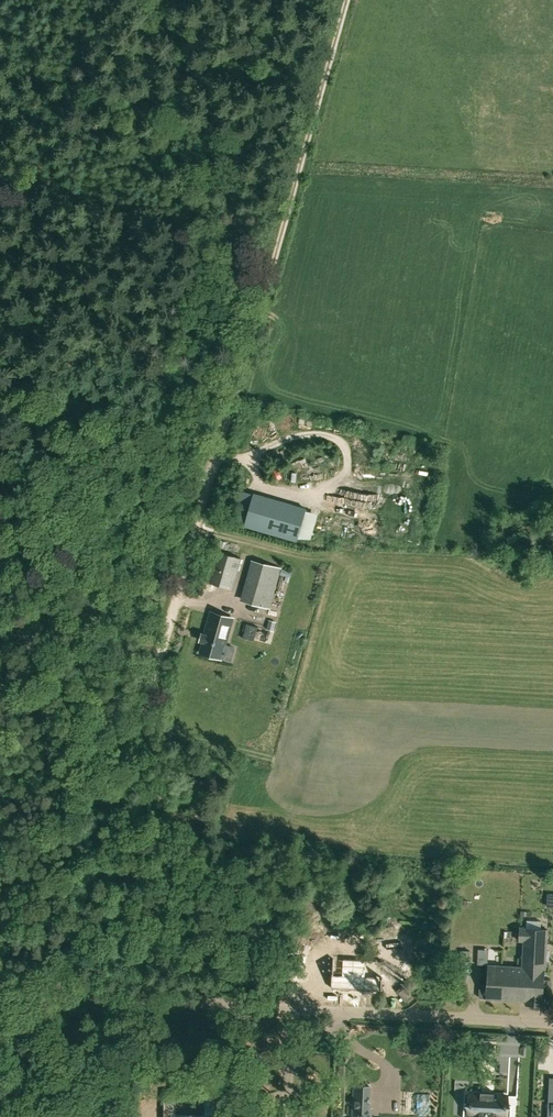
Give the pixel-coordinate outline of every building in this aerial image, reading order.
[(255,494),(247,523),(246,524),(297,539),(306,508),(255,494)] [(219,551),(211,579),(210,582),(233,589),(242,558),(226,552),(219,551)] [(272,605),(277,564),(255,561),(250,602),(272,605)] [(250,620),(255,622),(258,613),(253,611),(250,620)] [(201,652),(222,658),(234,618),(212,612),(205,634),(203,634),(201,641),(204,641),(201,652)] [(258,626),(246,623),(245,630),(242,637),(253,640),(258,626)] [(480,989),(479,997),(486,998),(490,999),(491,999),(492,999),(493,999),(497,999),(499,999),(502,999),(510,1000),(513,1000),(515,1000),(519,1000),(521,1000),(525,1000),(526,1001),(526,1005),(527,1005),(530,1005),(531,1005),(538,1006),(539,1006),(543,1006),(543,1004),(550,1004),(551,980),(544,980),(545,966),(545,962),(546,950),(547,929),(541,929),(541,921),(527,920),(526,928),(519,927),(519,936),(519,939),(519,940),(524,940),(524,945),(524,946),(523,955),(523,967),(519,967),(515,967),(512,966),(510,966),(506,966),(505,966),(501,966),(499,966),(496,966),(488,965),(487,971),(487,983),(486,989),(482,989),(480,989)] [(461,950),(461,964),(469,964),(470,951),(461,950)] [(382,991),(383,961),(333,958),(331,988),(339,988),(339,990),(349,990),(349,989),(382,991)] [(397,991),(406,1001),(412,996),(402,986),(397,991)] [(353,1115),(354,1115),(357,1115),(356,1116),(369,1116),(369,1114),(369,1109),(369,1107),(370,1086),(354,1085),(353,1115)] [(164,1113),(164,1116),(218,1116),(218,1091),(204,1091),(204,1113),(164,1113)] [(176,1100),(176,1091),(164,1091),(164,1100),(176,1100)] [(463,1116),(514,1116),(515,1098),(517,1098),(517,1096),(508,1096),(494,1095),(495,1092),(494,1092),(494,1094),(481,1093),(481,1091),(480,1094),(469,1094),(469,1103),(464,1103),(464,1104),(463,1116)] [(308,1104),(296,1107),(298,1116),(311,1116),(308,1104)]
